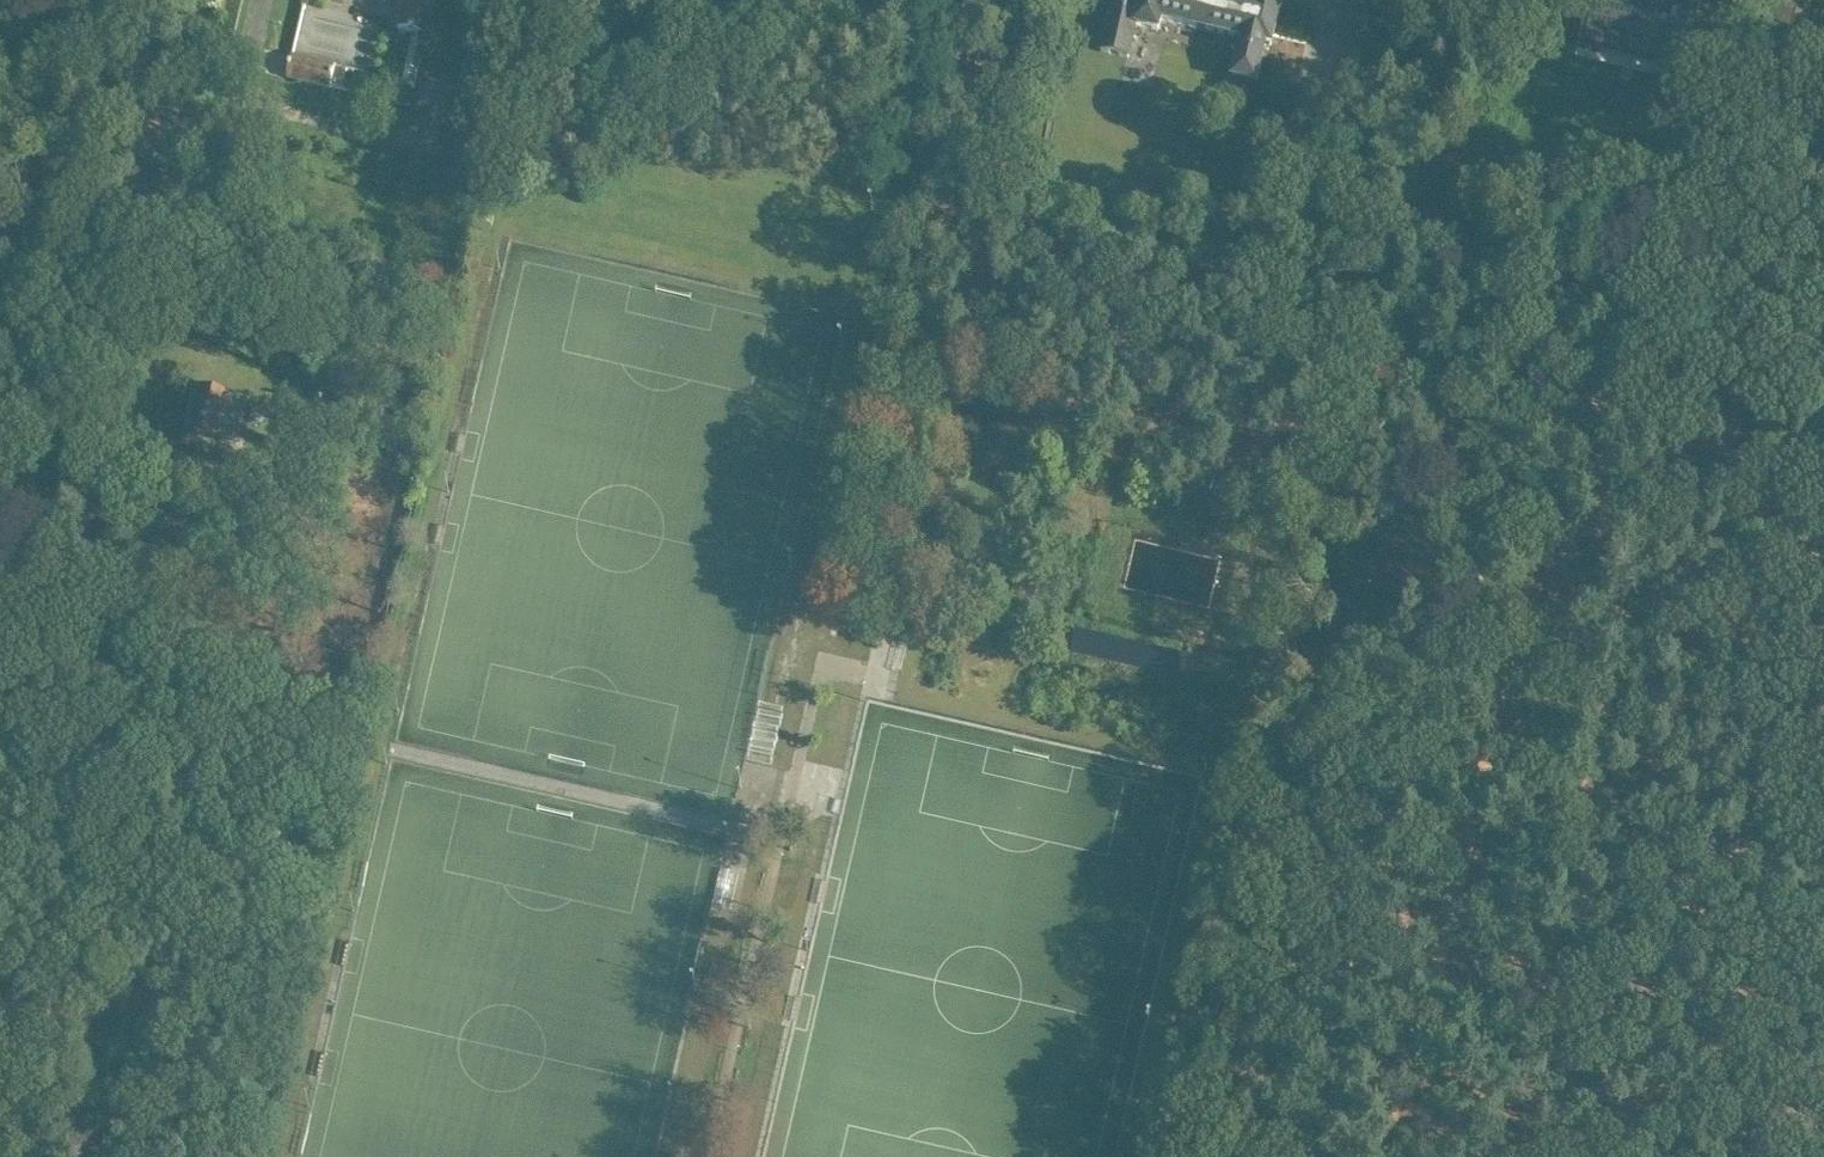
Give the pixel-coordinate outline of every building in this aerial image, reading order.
[(396,27),(414,32),(427,35),(435,0),(403,0),(396,27)] [(1265,44),(1271,45),(1281,0),(1256,0),(1255,5),(1233,0),(1134,0),(1133,4),(1139,5),(1137,12),(1111,6),(1100,51),(1128,58),(1136,25),(1158,30),(1160,19),(1241,38),(1232,78),(1256,84),(1265,44)] [(1579,41),(1617,49),(1619,50),(1621,50),(1623,49),(1625,49),(1626,50),(1639,44),(1639,43),(1643,41),(1644,40),(1645,40),(1646,40),(1647,40),(1647,41),(1648,41),(1649,42),(1650,43),(1655,56),(1655,57),(1656,58),(1657,59),(1658,59),(1659,60),(1683,65),(1688,40),(1690,41),(1691,35),(1690,35),(1697,6),(1697,5),(1697,4),(1696,4),(1696,3),(1695,2),(1694,2),(1694,1),(1693,1),(1693,0),(1660,0),(1658,8),(1627,1),(1628,0),(1595,0),(1594,1),(1593,1),(1592,2),(1591,2),(1590,2),(1590,3),(1589,3),(1589,4),(1588,4),(1588,5),(1587,10),(1585,10),(1584,15),(1585,16),(1579,41)] [(415,87),(427,35),(414,32),(402,84),(415,87)] [(292,56),(287,77),(342,90),(347,69),(292,56)] [(239,441),(248,403),(195,390),(183,439),(189,440),(191,430),(239,441)] [(110,1112),(106,1126),(117,1129),(121,1114),(110,1112)]
